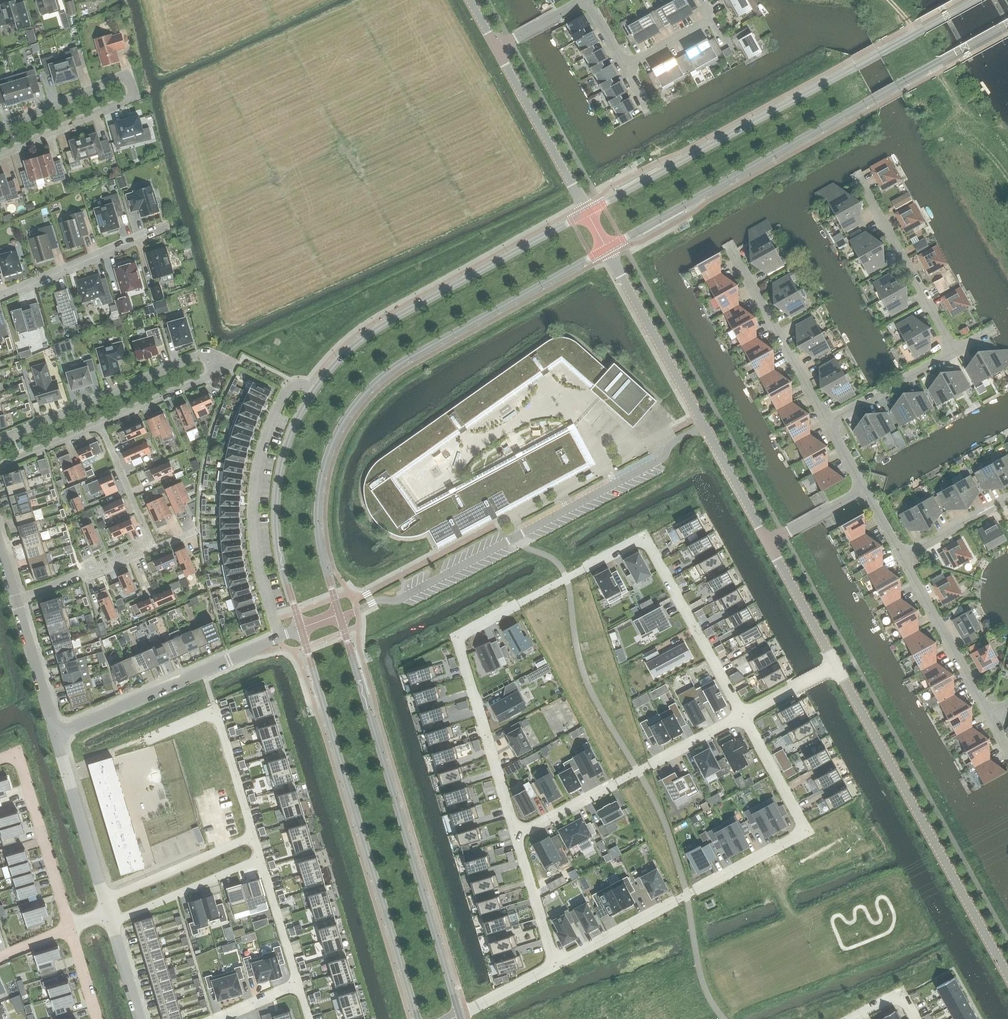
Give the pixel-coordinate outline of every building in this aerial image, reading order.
[(0,5),(3,13),(0,13),(0,26),(15,21),(17,28),(30,24),(24,2),(16,5),(15,0),(10,0),(5,1),(6,3),(0,5)] [(42,15),(59,10),(56,0),(37,0),(42,15)] [(72,0),(65,2),(69,15),(76,13),(72,0)] [(671,1),(682,20),(693,14),(691,11),(697,8),(693,0),(673,0),(671,1)] [(751,11),(744,0),(723,0),(728,9),(730,8),(736,18),(746,13),(746,14),(751,11)] [(682,20),(671,1),(655,10),(664,26),(669,23),(671,26),(682,20)] [(655,10),(638,19),(649,38),(660,32),(658,30),(664,26),(655,10)] [(587,35),(586,34),(583,29),(587,26),(585,22),(587,20),(583,14),(566,24),(572,34),(571,35),(574,42),(575,41),(587,35)] [(638,44),(649,38),(638,19),(629,24),(626,19),(618,23),(630,45),(636,42),(638,44)] [(760,54),(746,28),(730,37),(738,52),(740,50),(746,60),(755,55),(756,56),(760,54)] [(584,58),(596,51),(593,45),(596,43),(594,38),(596,37),(593,31),(586,34),(587,35),(575,41),(581,51),(580,52),(584,58)] [(111,37),(111,35),(95,40),(103,66),(119,61),(115,50),(123,48),(119,35),(111,37)] [(706,38),(695,44),(706,64),(723,54),(722,52),(714,38),(708,41),(706,38)] [(686,53),(680,56),(689,73),(706,64),(695,44),(684,50),(686,53)] [(67,59),(61,61),(67,81),(69,80),(71,81),(75,80),(76,78),(78,77),(74,62),(80,60),(76,47),(69,49),(70,51),(65,52),(67,59)] [(605,68),(605,67),(602,62),(606,60),(603,55),(605,54),(602,47),(596,51),(584,58),(590,68),(589,68),(593,75),(594,75),(605,68)] [(722,52),(723,54),(725,58),(732,54),(729,48),(722,52)] [(54,59),(53,56),(42,59),(45,71),(51,69),(55,84),(57,83),(59,84),(63,83),(64,81),(67,81),(61,61),(60,57),(54,59)] [(662,63),(673,82),(689,73),(680,56),(675,59),(673,57),(662,63)] [(656,91),(673,82),(662,63),(651,69),(653,71),(647,75),(656,91)] [(611,64),(605,67),(605,68),(594,75),(599,84),(598,85),(602,92),(603,91),(614,85),(614,84),(611,78),(615,76),(612,72),(614,70),(611,64)] [(34,69),(13,76),(21,101),(34,97),(30,86),(38,84),(34,69)] [(0,79),(0,95),(4,94),(8,105),(21,101),(13,76),(0,79)] [(620,81),(614,84),(614,85),(603,91),(608,101),(611,108),(612,108),(624,101),(623,101),(620,95),(624,93),(621,88),(624,87),(620,81)] [(629,97),(623,101),(624,101),(612,108),(618,118),(617,118),(620,125),(633,118),(629,112),(633,110),(631,105),(633,104),(629,97)] [(118,126),(110,128),(116,148),(124,145),(122,140),(122,137),(134,134),(136,142),(151,138),(149,127),(142,129),(141,126),(142,126),(140,120),(139,120),(137,114),(128,117),(129,119),(117,122),(118,126)] [(95,132),(88,134),(89,136),(83,137),(89,156),(98,154),(100,161),(113,157),(108,139),(107,139),(108,143),(101,146),(97,133),(96,134),(95,132)] [(80,159),(89,156),(83,137),(78,139),(78,137),(71,139),(71,141),(70,141),(74,154),(67,156),(71,170),(83,167),(80,159)] [(37,158),(43,178),(51,175),(53,182),(65,179),(60,160),(53,162),(50,154),(37,158)] [(43,178),(37,158),(24,161),(28,173),(21,175),(25,189),(37,186),(35,180),(43,178)] [(882,190),(901,180),(891,162),(872,172),(882,190)] [(0,175),(0,197),(5,195),(7,201),(19,197),(14,183),(8,185),(4,174),(0,175)] [(117,178),(121,189),(126,187),(123,176),(117,178)] [(134,193),(127,195),(131,209),(136,207),(139,208),(141,216),(158,211),(156,205),(157,204),(153,192),(152,191),(151,186),(134,191),(134,193)] [(831,217),(832,217),(861,201),(861,200),(857,203),(855,199),(848,194),(842,198),(839,192),(842,190),(842,189),(825,199),(834,215),(831,217)] [(108,230),(109,232),(117,229),(116,227),(119,227),(115,213),(122,211),(117,193),(104,197),(106,206),(96,209),(102,231),(108,230)] [(908,193),(891,202),(895,209),(912,200),(908,193)] [(861,201),(832,217),(835,216),(844,232),(860,223),(860,222),(857,224),(854,218),(860,215),(859,207),(857,203),(861,201)] [(906,232),(924,222),(914,204),(895,214),(906,232)] [(71,220),(61,223),(68,248),(84,244),(82,236),(88,234),(82,212),(69,216),(71,220)] [(41,236),(31,239),(37,262),(53,257),(51,249),(52,247),(51,246),(56,244),(57,247),(51,225),(38,229),(41,236)] [(855,259),(884,243),(884,242),(880,245),(878,241),(872,236),(866,240),(862,234),(865,232),(865,231),(849,241),(858,257),(855,259)] [(748,263),(777,247),(774,248),(765,232),(749,241),(749,242),(752,240),(755,246),(749,249),(750,257),(752,261),(748,263)] [(917,252),(928,246),(923,238),(912,244),(917,252)] [(884,243),(855,259),(858,258),(867,274),(884,265),(883,264),(880,266),(877,260),(883,257),(883,249),(882,249),(880,245),(884,243)] [(929,274),(947,264),(937,246),(919,256),(929,274)] [(162,248),(161,247),(155,249),(156,250),(146,253),(150,266),(150,265),(151,268),(151,269),(153,278),(173,273),(165,247),(162,248)] [(778,247),(777,247),(748,263),(752,261),(754,265),(760,270),(767,266),(770,272),(767,274),(767,275),(784,265),(775,249),(778,247)] [(0,249),(0,265),(4,276),(22,271),(20,263),(16,251),(11,252),(3,254),(1,249),(0,249)] [(719,257),(717,254),(721,252),(721,251),(693,267),(696,265),(705,281),(720,273),(716,275),(713,269),(720,265),(719,257)] [(134,272),(131,264),(131,262),(129,261),(119,264),(118,266),(118,268),(115,268),(119,281),(120,281),(121,285),(120,285),(122,292),(141,287),(137,272),(134,272)] [(716,275),(721,273),(720,273),(705,281),(714,297),(711,299),(739,284),(739,283),(735,286),(733,282),(726,277),(720,281),(716,275)] [(886,276),(889,274),(888,273),(872,283),(881,299),(878,301),(907,285),(907,284),(903,287),(901,283),(902,283),(895,278),(889,282),(886,276)] [(771,305),(801,289),(797,290),(788,274),(772,283),(772,284),(775,282),(779,288),(772,291),(773,299),(775,303),(771,305)] [(93,297),(100,295),(103,305),(113,302),(105,278),(99,280),(98,276),(93,277),(93,278),(89,279),(78,282),(81,292),(80,292),(83,301),(93,297)] [(949,288),(946,282),(936,288),(939,293),(949,288)] [(739,284),(711,299),(714,298),(723,313),(738,305),(734,307),(731,301),(738,298),(737,290),(735,286),(739,284)] [(163,298),(160,285),(149,288),(153,301),(163,298)] [(908,285),(907,285),(878,301),(881,300),(890,316),(907,307),(907,306),(904,308),(900,302),(906,299),(906,291),(904,287),(908,285)] [(970,306),(960,288),(942,298),(952,316),(970,306)] [(60,314),(59,315),(60,317),(61,317),(64,328),(77,324),(67,289),(44,295),(44,296),(54,293),(60,314)] [(801,289),(771,305),(772,305),(775,303),(777,307),(784,312),(790,308),(793,314),(790,316),(790,317),(807,307),(798,291),(801,289)] [(132,311),(128,297),(115,300),(116,304),(118,310),(119,314),(132,311)] [(157,312),(168,308),(166,300),(154,304),(157,312)] [(729,331),(756,316),(752,318),(750,314),(751,314),(744,309),(737,313),(734,308),(738,305),(723,313),(732,329),(729,331)] [(32,313),(31,309),(23,312),(21,308),(11,311),(17,333),(27,330),(28,331),(37,328),(44,325),(40,311),(32,313)] [(901,343),(931,327),(931,326),(927,329),(925,325),(918,320),(912,324),(909,318),(912,316),(912,315),(895,325),(904,341),(901,343)] [(757,316),(756,316),(729,331),(732,330),(741,346),(756,337),(752,339),(749,334),(755,330),(755,322),(753,318),(757,316)] [(794,347),(795,347),(824,331),(821,332),(812,316),(795,325),(795,326),(798,324),(802,330),(796,333),(796,341),(798,345),(794,347)] [(170,326),(166,327),(170,341),(174,340),(175,345),(176,345),(177,347),(183,345),(182,343),(192,341),(185,319),(183,319),(183,318),(176,320),(177,321),(169,323),(170,326)] [(119,320),(111,323),(113,328),(120,326),(119,320)] [(83,323),(76,325),(78,332),(85,330),(83,323)] [(964,326),(960,329),(963,335),(968,332),(964,326)] [(931,327),(901,343),(905,342),(914,358),(930,349),(930,348),(927,350),(924,344),(930,341),(929,333),(927,329),(931,327)] [(148,337),(133,342),(138,360),(145,358),(145,359),(146,358),(150,357),(152,357),(152,356),(158,354),(156,347),(163,345),(158,328),(146,332),(148,337)] [(824,331),(795,347),(799,345),(801,349),(800,349),(807,354),(813,350),(816,356),(813,358),(814,358),(830,349),(821,333),(824,331)] [(634,426),(656,401),(614,363),(607,370),(578,344),(576,342),(575,341),(573,340),(572,339),(570,339),(568,338),(567,337),(565,337),(563,337),(562,337),(560,337),(558,337),(556,337),(555,337),(553,338),(551,339),(549,340),(547,340),(546,341),(378,460),(377,461),(374,464),(373,465),(371,468),(369,470),(368,473),(367,475),(366,477),(365,480),(364,482),(364,485),(364,487),(363,490),(363,492),(364,495),(364,497),(364,500),(365,502),(366,505),(367,507),(368,510),(369,512),(372,516),(373,519),(375,521),(377,523),(379,525),(381,527),(383,528),(385,530),(387,531),(390,533),(392,534),(395,535),(397,536),(400,536),(402,537),(404,537),(407,537),(409,537),(411,537),(414,536),(416,536),(418,535),(421,535),(423,534),(429,530),(436,544),(587,463),(570,431),(416,513),(390,477),(561,356),(593,385),(590,390),(601,400),(625,421),(627,420),(634,426)] [(756,338),(756,337),(741,346),(743,350),(745,354),(748,352),(752,360),(746,363),(747,363),(774,348),(770,350),(768,347),(768,346),(762,342),(755,345),(752,340),(756,338)] [(121,343),(98,349),(105,376),(119,372),(116,360),(125,357),(121,343)] [(59,345),(54,347),(57,357),(62,356),(59,345)] [(757,368),(754,369),(759,378),(774,369),(773,369),(770,371),(766,366),(773,362),(773,354),(772,354),(770,351),(774,348),(747,363),(747,364),(753,360),(757,368)] [(992,379),(976,349),(976,350),(978,353),(974,355),(970,362),(973,368),(967,371),(965,368),(974,385),(990,376),(992,379)] [(976,349),(992,379),(993,379),(991,375),(1007,366),(998,350),(999,353),(993,357),(990,350),(982,351),(979,353),(976,349)] [(818,389),(847,373),(844,374),(835,358),(818,367),(819,368),(822,366),(825,372),(819,375),(819,383),(820,383),(822,387),(818,389)] [(86,367),(66,373),(72,390),(93,384),(89,372),(95,370),(92,359),(84,361),(86,367)] [(46,363),(32,367),(38,386),(34,388),(39,404),(61,397),(57,381),(51,383),(49,378),(50,378),(46,363)] [(767,394),(764,395),(764,396),(792,380),(788,382),(786,379),(786,378),(780,374),(773,377),(770,372),(774,370),(774,369),(759,378),(767,394)] [(955,400),(955,399),(939,370),(938,370),(941,374),(937,376),(932,382),(936,389),(930,392),(928,389),(927,389),(936,406),(953,397),(955,400)] [(939,370),(955,399),(953,396),(970,387),(961,371),(960,371),(962,374),(956,377),(953,371),(945,372),(941,374),(939,370)] [(847,373),(818,389),(822,387),(824,391),(830,396),(836,392),(840,398),(836,400),(837,400),(853,391),(844,375),(847,373)] [(792,380),(764,396),(765,396),(768,394),(776,410),(792,402),(791,401),(787,403),(784,398),(791,394),(791,386),(790,386),(788,383),(792,381),(792,380)] [(253,382),(248,392),(266,401),(271,391),(253,382)] [(917,420),(901,391),(903,395),(900,397),(899,397),(895,403),(898,409),(892,413),(890,409),(890,410),(899,426),(915,417),(917,420)] [(902,391),(901,391),(917,420),(918,420),(916,417),(932,408),(923,391),(923,392),(924,395),(919,398),(915,392),(907,392),(907,393),(904,395),(902,391)] [(261,411),(266,401),(248,392),(243,403),(261,411)] [(213,404),(209,393),(190,401),(194,412),(197,418),(209,413),(206,407),(213,404)] [(241,402),(236,413),(257,421),(261,411),(243,403),(241,402)] [(792,402),(776,410),(785,426),(782,428),(810,413),(810,412),(806,414),(804,411),(798,406),(791,410),(788,404),(792,402)] [(197,428),(186,403),(175,407),(186,432),(197,428)] [(864,411),(864,412),(880,441),(879,438),(895,429),(886,412),(885,412),(887,415),(881,419),(878,412),(870,413),(866,415),(864,411)] [(163,442),(174,438),(163,412),(152,417),(153,417),(146,420),(153,437),(160,434),(163,442)] [(880,441),(864,412),(866,416),(862,418),(862,417),(857,424),(861,430),(855,433),(853,430),(853,431),(862,447),(878,438),(880,441)] [(254,431),(257,421),(236,413),(232,424),(254,431)] [(810,413),(782,428),(785,426),(794,442),(809,434),(805,436),(802,430),(809,426),(808,418),(806,415),(810,413)] [(147,432),(142,422),(117,432),(122,443),(147,432)] [(232,424),(229,435),(250,442),(254,431),(232,424)] [(147,434),(139,437),(141,442),(149,438),(147,434)] [(809,434),(794,442),(803,458),(800,460),(828,445),(827,444),(824,447),(822,443),(815,438),(809,442),(805,436),(809,434)] [(247,452),(250,442),(229,435),(226,447),(228,447),(247,452)] [(102,452),(97,441),(76,450),(81,461),(102,452)] [(147,441),(122,452),(126,463),(151,452),(147,441)] [(807,466),(812,475),(827,466),(823,468),(820,462),(827,459),(826,451),(824,447),(828,445),(800,460),(806,457),(810,465),(807,466)] [(228,447),(225,459),(245,463),(247,452),(228,447)] [(74,466),(69,453),(58,458),(69,483),(80,479),(79,478),(86,475),(80,463),(74,466)] [(989,460),(1005,490),(1005,489),(1003,485),(1006,484),(1007,484),(1007,482),(1007,456),(1007,454),(990,463),(989,460)] [(199,468),(199,464),(197,459),(190,462),(194,470),(199,468)] [(243,474),(245,463),(225,459),(223,470),(243,474)] [(1005,490),(989,460),(988,461),(990,464),(974,473),(983,489),(982,486),(988,482),(991,489),(999,488),(1002,486),(1005,490)] [(149,482),(174,472),(169,461),(144,472),(149,482)] [(828,466),(827,466),(812,475),(817,483),(819,482),(823,489),(818,492),(818,493),(846,477),(842,479),(840,475),(833,470),(827,474),(823,469),(828,466)] [(3,475),(6,486),(28,480),(25,469),(21,470),(3,475)] [(223,470),(222,482),(242,484),(243,474),(223,470)] [(116,484),(111,473),(86,484),(91,495),(103,490),(106,496),(118,491),(116,484)] [(951,481),(967,510),(968,510),(966,506),(969,504),(969,505),(974,498),(971,492),(976,489),(978,492),(979,491),(970,475),(953,484),(951,481)] [(31,490),(28,480),(6,486),(9,496),(27,491),(31,490)] [(967,510),(951,481),(952,484),(936,493),(945,510),(946,509),(944,506),(950,503),(954,509),(962,509),(961,508),(965,507),(967,510)] [(242,484),(222,482),(219,482),(218,494),(220,494),(240,495),(242,484)] [(188,513),(183,503),(189,500),(187,494),(181,497),(175,484),(165,489),(167,493),(166,493),(177,518),(188,513)] [(74,485),(64,490),(72,509),(74,513),(84,508),(82,504),(83,504),(76,490),(75,485),(74,485)] [(157,489),(159,494),(165,492),(163,486),(157,489)] [(9,496),(12,506),(30,500),(27,491),(9,496)] [(240,506),(240,495),(220,494),(220,506),(240,506)] [(146,503),(157,528),(168,524),(162,512),(168,509),(163,496),(157,499),(146,503)] [(914,501),(930,531),(928,527),(932,525),(937,519),(933,513),(939,509),(941,512),(932,496),(916,505),(914,501)] [(106,518),(126,509),(122,498),(101,507),(106,518)] [(33,511),(30,500),(12,506),(15,516),(33,511)] [(930,531),(914,501),(913,501),(915,505),(899,514),(901,518),(906,527),(908,531),(908,530),(907,527),(913,524),(916,530),(924,530),(924,529),(928,527),(930,531)] [(217,517),(220,517),(240,517),(240,506),(220,506),(217,506),(217,517)] [(86,519),(93,515),(91,509),(83,513),(86,519)] [(33,511),(15,516),(18,526),(36,521),(33,511)] [(848,540),(849,542),(865,533),(864,533),(860,535),(857,530),(864,526),(864,518),(863,518),(861,514),(865,512),(837,527),(837,528),(843,525),(847,532),(845,533),(846,535),(848,540)] [(680,540),(695,532),(698,537),(705,533),(696,516),(696,517),(674,529),(680,540)] [(240,528),(240,517),(220,517),(220,529),(240,528)] [(110,540),(135,529),(131,518),(105,529),(110,540)] [(104,528),(107,526),(104,519),(97,522),(100,530),(104,528)] [(36,521),(18,526),(21,537),(39,531),(39,532),(43,531),(40,520),(36,521)] [(987,549),(1006,539),(996,521),(977,531),(987,549)] [(92,522),(81,527),(92,552),(103,548),(92,522)] [(220,529),(221,541),(241,539),(240,528),(220,529)] [(39,531),(21,537),(24,547),(42,542),(39,532),(39,531)] [(855,559),(855,560),(883,544),(879,546),(877,543),(877,542),(871,538),(864,541),(861,536),(865,534),(865,533),(849,542),(858,558),(855,559)] [(707,535),(689,545),(695,556),(706,550),(708,555),(716,551),(707,535)] [(242,550),(241,539),(221,541),(222,552),(242,550)] [(665,546),(662,539),(656,542),(659,549),(665,546)] [(954,568),(972,557),(962,539),(943,549),(945,551),(939,555),(946,567),(951,564),(954,568)] [(42,542),(24,547),(28,558),(45,552),(45,553),(49,552),(46,541),(42,542)] [(858,558),(867,574),(882,566),(882,565),(878,568),(875,562),(882,558),(881,550),(879,547),(883,545),(883,544),(855,560),(858,558)] [(174,551),(185,577),(196,572),(185,547),(174,551)] [(222,552),(224,564),(244,561),(242,550),(222,552)] [(45,552),(28,558),(31,569),(49,564),(48,564),(45,553),(45,552)] [(172,552),(147,563),(152,574),(177,563),(172,552)] [(634,589),(640,585),(638,581),(650,574),(638,553),(625,560),(632,573),(626,576),(627,576),(634,589)] [(700,576),(715,568),(718,573),(725,569),(716,553),(694,565),(700,576)] [(246,571),(244,561),(224,564),(222,565),(224,576),(246,571)] [(52,562),(48,564),(49,564),(31,569),(35,581),(52,576),(56,575),(52,562)] [(873,592),(901,577),(900,576),(897,578),(895,575),(888,570),(882,574),(878,568),(883,566),(882,566),(867,574),(876,590),(873,592)] [(621,595),(627,591),(621,579),(615,582),(612,576),(612,577),(608,569),(595,576),(601,589),(600,590),(603,596),(605,596),(606,598),(618,591),(621,595)] [(136,590),(128,571),(117,576),(119,581),(122,586),(126,595),(136,590)] [(227,588),(229,587),(248,582),(246,571),(224,576),(227,588)] [(727,571),(708,581),(714,592),(725,586),(728,591),(736,587),(727,571)] [(934,585),(946,579),(943,574),(931,580),(934,585)] [(681,575),(675,579),(679,585),(685,582),(681,575)] [(943,604),(961,594),(951,576),(946,579),(934,585),(933,586),(943,604)] [(876,590),(885,606),(900,598),(900,597),(896,600),(893,594),(900,590),(899,582),(897,579),(901,577),(873,592),(876,590)] [(189,584),(186,578),(180,580),(183,587),(189,584)] [(122,586),(119,581),(109,585),(112,590),(122,586)] [(179,581),(164,587),(165,590),(171,588),(172,590),(181,586),(179,581)] [(160,588),(157,582),(150,584),(153,591),(160,588)] [(251,592),(248,582),(229,587),(232,598),(251,592)] [(116,612),(105,587),(95,592),(105,617),(106,617),(108,621),(118,617),(116,613),(116,612)] [(152,596),(157,607),(176,599),(172,590),(171,588),(165,590),(152,596)] [(738,609),(745,605),(736,589),(714,601),(720,612),(735,603),(738,609)] [(232,598),(235,609),(255,603),(251,592),(232,598)] [(62,608),(59,597),(41,602),(44,614),(62,608)] [(150,597),(130,605),(135,616),(154,608),(150,597)] [(191,602),(192,606),(196,604),(200,603),(197,597),(190,600),(191,602)] [(891,624),(918,609),(918,608),(914,611),(912,607),(913,607),(906,602),(899,606),(896,600),(900,598),(885,606),(894,622),(891,624)] [(547,607),(550,613),(568,607),(566,601),(547,607)] [(645,602),(639,605),(642,611),(648,608),(645,602)] [(258,613),(255,603),(235,609),(239,619),(258,613)] [(62,608),(44,614),(47,625),(69,619),(65,607),(62,608)] [(655,626),(659,633),(671,626),(668,619),(665,620),(658,607),(632,621),(641,636),(651,630),(651,629),(655,626)] [(748,627),(755,623),(746,607),(724,619),(730,630),(745,621),(748,627)] [(701,609),(694,613),(697,618),(704,614),(701,609)] [(894,623),(903,638),(918,630),(914,632),(911,626),(917,623),(917,615),(915,611),(919,609),(918,609),(891,624),(894,623)] [(973,631),(980,628),(970,610),(951,620),(962,638),(965,644),(977,638),(973,631)] [(258,613),(239,619),(242,630),(245,629),(246,636),(255,632),(253,627),(261,624),(258,613)] [(69,619),(47,625),(50,634),(68,629),(72,628),(69,619)] [(199,624),(201,628),(208,645),(220,640),(213,623),(212,623),(211,619),(199,624)] [(526,635),(524,636),(517,623),(502,631),(515,655),(524,651),(522,647),(529,642),(531,646),(532,646),(526,635)] [(756,625),(734,637),(740,648),(755,639),(758,645),(765,641),(756,624),(756,625)] [(710,626),(704,630),(708,637),(714,634),(710,626)] [(201,628),(191,632),(199,649),(208,645),(201,628)] [(68,629),(50,634),(53,645),(71,639),(68,629)] [(189,653),(181,636),(179,630),(168,635),(171,641),(178,658),(189,653)] [(908,656),(909,656),(936,641),(932,643),(930,639),(931,639),(924,634),(917,638),(914,633),(918,630),(903,638),(912,654),(908,656)] [(609,634),(611,641),(618,639),(615,631),(609,634)] [(191,632),(181,636),(189,653),(199,649),(191,632)] [(71,639),(53,645),(56,654),(74,649),(71,639)] [(497,659),(503,656),(496,640),(487,644),(486,642),(475,647),(482,663),(484,663),(488,672),(500,666),(497,659)] [(171,641),(162,645),(170,662),(178,658),(171,641)] [(912,655),(921,671),(936,662),(932,664),(929,659),(935,655),(935,647),(934,647),(933,643),(936,641),(909,656),(909,657),(912,655)] [(660,674),(692,657),(688,651),(687,652),(682,643),(652,659),(660,674)] [(972,653),(979,649),(975,643),(968,647),(972,653)] [(980,672),(999,662),(989,643),(979,649),(972,653),(970,653),(980,672)] [(722,644),(714,648),(717,653),(725,649),(722,644)] [(753,673),(775,660),(776,660),(767,644),(760,648),(763,653),(747,662),(753,673)] [(140,650),(142,653),(143,653),(150,670),(160,666),(152,649),(151,645),(140,650)] [(170,662),(162,645),(152,649),(160,666),(170,662)] [(505,646),(500,648),(505,658),(510,656),(505,646)] [(622,648),(614,650),(619,664),(626,660),(622,648)] [(658,654),(655,648),(643,654),(646,660),(658,654)] [(74,649),(56,654),(59,664),(77,659),(74,649)] [(104,658),(102,651),(96,653),(99,664),(102,663),(105,662),(104,658)] [(143,653),(142,653),(133,657),(140,674),(150,670),(143,653)] [(133,657),(122,662),(129,679),(140,674),(133,657)] [(454,657),(448,659),(451,669),(457,667),(454,657)] [(77,659),(59,664),(62,675),(80,669),(77,659)] [(122,662),(120,659),(110,663),(111,667),(118,684),(129,679),(122,662)] [(777,662),(776,662),(770,666),(772,671),(757,680),(759,682),(763,690),(785,678),(785,679),(786,679),(777,662)] [(926,688),(926,689),(954,673),(950,675),(948,672),(948,671),(942,667),(935,670),(932,665),(936,662),(921,671),(929,686),(926,688)] [(408,672),(414,690),(421,688),(420,682),(436,677),(433,665),(409,672),(408,672)] [(80,669),(62,675),(65,685),(83,680),(80,669)] [(536,669),(526,675),(530,682),(540,676),(536,669)] [(739,670),(731,674),(736,682),(743,677),(739,670)] [(930,687),(938,703),(954,694),(953,694),(949,696),(946,691),(953,687),(953,679),(952,679),(950,675),(954,673),(926,689),(930,687)] [(83,680),(65,685),(68,695),(86,690),(83,680)] [(708,701),(713,710),(726,703),(713,680),(695,689),(703,703),(708,701)] [(112,683),(105,685),(107,691),(113,689),(112,683)] [(415,692),(414,692),(416,698),(420,710),(427,708),(426,702),(440,698),(436,686),(415,692)] [(507,698),(492,706),(495,712),(499,720),(527,706),(526,704),(526,703),(525,703),(516,686),(505,693),(507,698)] [(703,703),(695,689),(694,686),(677,695),(694,725),(705,719),(698,706),(703,703)] [(745,687),(737,691),(740,696),(748,692),(745,687)] [(90,689),(86,690),(68,695),(72,708),(90,702),(93,701),(90,689)] [(266,689),(248,695),(252,707),(270,701),(267,689),(266,689)] [(645,693),(639,696),(642,702),(648,699),(645,693)] [(944,720),(944,721),(972,705),(968,707),(966,704),(966,703),(960,699),(953,703),(950,697),(954,695),(954,694),(938,703),(943,711),(945,710),(950,717),(944,720)] [(466,700),(456,703),(458,710),(468,707),(466,700)] [(800,721),(807,717),(798,700),(797,701),(798,701),(776,713),(782,724),(797,716),(800,721)] [(270,701),(252,707),(255,719),(273,714),(274,713),(270,701)] [(660,718),(670,738),(672,737),(673,738),(681,734),(680,733),(682,731),(676,719),(682,716),(675,702),(668,706),(669,709),(658,714),(660,718)] [(424,724),(426,730),(434,728),(432,722),(448,717),(445,705),(421,712),(420,713),(424,724)] [(947,719),(956,735),(971,727),(971,726),(967,728),(964,723),(971,719),(970,711),(968,708),(972,706),(972,705),(944,721),(947,719)] [(269,725),(258,728),(262,740),(280,735),(275,718),(274,718),(267,720),(269,725)] [(668,739),(670,738),(660,718),(649,724),(646,719),(640,723),(646,735),(652,732),(659,744),(660,743),(661,745),(669,741),(668,739)] [(761,719),(756,722),(759,727),(764,724),(761,719)] [(809,720),(787,733),(793,743),(808,735),(811,740),(817,737),(818,736),(809,720)] [(530,748),(520,729),(523,727),(520,721),(510,726),(513,732),(507,735),(511,742),(509,743),(512,748),(514,747),(518,754),(530,748)] [(432,750),(440,748),(438,742),(454,737),(451,725),(427,733),(426,733),(432,750)] [(962,753),(990,738),(989,737),(986,739),(984,736),(977,731),(971,735),(968,729),(972,727),(971,727),(956,735),(965,751),(962,753)] [(280,735),(262,740),(265,752),(276,749),(278,754),(285,751),(280,735)] [(742,737),(735,740),(734,738),(720,746),(733,772),(748,764),(742,754),(749,751),(742,737)] [(965,751),(974,767),(989,759),(985,761),(982,755),(989,751),(988,743),(986,740),(990,738),(962,753),(965,751)] [(478,739),(472,741),(474,748),(480,747),(478,739)] [(572,757),(573,758),(579,769),(580,772),(585,769),(589,777),(595,774),(602,770),(587,742),(582,744),(585,750),(572,757)] [(830,759),(821,743),(814,747),(817,752),(802,760),(808,771),(830,759)] [(433,753),(432,753),(434,757),(438,770),(446,768),(444,762),(458,758),(455,746),(433,753)] [(728,772),(721,759),(716,762),(709,749),(694,757),(705,776),(714,771),(718,778),(728,772)] [(279,758),(268,762),(272,774),(290,768),(285,751),(278,754),(279,758)] [(531,754),(520,760),(523,766),(534,761),(531,754)] [(573,772),(579,769),(573,758),(563,763),(566,768),(558,772),(568,792),(570,791),(571,793),(577,790),(576,788),(580,785),(573,772)] [(145,868),(112,759),(89,766),(92,776),(122,875),(145,868)] [(989,759),(974,767),(983,783),(980,785),(1007,770),(1007,769),(1003,772),(1001,768),(1002,768),(995,763),(988,767),(985,761),(989,759)] [(505,768),(509,774),(523,766),(519,760),(505,768)] [(841,778),(832,762),(825,766),(828,771),(813,780),(819,791),(841,779),(841,778)] [(439,773),(438,773),(444,791),(444,790),(452,788),(450,782),(464,778),(461,767),(461,766),(439,773)] [(290,768),(272,774),(275,786),(286,782),(288,787),(295,785),(290,768)] [(788,769),(783,771),(787,779),(792,776),(788,769)] [(674,772),(661,779),(673,801),(685,794),(687,798),(698,792),(689,773),(682,777),(678,779),(674,772)] [(792,786),(813,779),(811,772),(790,779),(792,786)] [(559,795),(549,775),(534,783),(538,791),(543,789),(549,800),(559,795)] [(742,775),(735,779),(741,789),(747,786),(742,775)] [(0,779),(0,798),(7,796),(5,791),(11,789),(7,777),(0,779)] [(491,780),(483,783),(485,789),(493,786),(491,780)] [(536,795),(534,792),(528,780),(522,784),(525,789),(513,795),(524,816),(536,809),(530,798),(536,795)] [(759,782),(752,786),(755,790),(762,787),(759,782)] [(823,799),(829,810),(851,798),(852,798),(843,782),(842,782),(836,786),(839,791),(823,799)] [(289,792),(278,795),(282,807),(300,802),(295,785),(288,787),(289,792)] [(445,793),(444,793),(450,811),(450,810),(458,808),(456,803),(470,798),(467,787),(467,786),(445,793)] [(603,807),(596,811),(603,824),(598,827),(603,837),(610,834),(606,827),(625,817),(616,800),(610,804),(609,803),(603,807)] [(700,804),(703,810),(709,807),(706,801),(700,804)] [(300,802),(282,807),(285,819),(296,816),(298,820),(305,818),(300,802)] [(762,808),(774,830),(775,832),(785,826),(779,815),(781,814),(782,816),(787,814),(781,803),(774,807),(772,802),(762,808)] [(0,809),(0,827),(0,829),(21,822),(17,810),(12,812),(10,806),(0,809)] [(456,831),(464,828),(462,823),(462,822),(478,818),(475,806),(451,813),(450,813),(453,821),(456,831)] [(774,830),(762,808),(753,813),(754,816),(747,819),(753,830),(758,828),(756,825),(759,824),(765,836),(774,830)] [(693,824),(698,821),(695,815),(690,818),(693,824)] [(299,825),(288,828),(292,840),(310,835),(305,818),(298,820),(299,825)] [(559,831),(568,847),(577,843),(581,851),(592,845),(588,837),(595,833),(590,823),(584,825),(581,819),(573,824),(573,823),(568,826),(559,831)] [(0,829),(0,836),(3,846),(16,842),(14,836),(24,833),(21,822),(0,829)] [(735,822),(725,827),(737,850),(738,851),(748,846),(741,833),(737,825),(735,822)] [(749,832),(743,822),(737,825),(741,833),(743,832),(745,835),(749,832)] [(198,826),(192,829),(198,843),(204,841),(198,826)] [(457,833),(456,833),(462,851),(470,848),(468,843),(482,838),(479,827),(457,833)] [(737,850),(725,827),(709,836),(716,850),(721,847),(719,845),(721,844),(728,855),(737,850)] [(560,847),(563,846),(557,834),(549,839),(548,837),(533,845),(537,852),(536,852),(540,859),(541,859),(545,867),(558,859),(561,865),(568,861),(560,847)] [(310,835),(292,840),(295,853),(301,851),(302,856),(315,852),(310,835)] [(602,839),(596,842),(600,850),(606,847),(602,839)] [(700,846),(686,853),(692,862),(690,863),(693,873),(696,871),(697,873),(710,866),(707,860),(714,857),(708,844),(701,848),(700,846)] [(610,848),(615,857),(621,854),(616,845),(610,848)] [(14,847),(5,850),(9,865),(27,859),(24,848),(15,851),(14,847)] [(464,856),(463,856),(469,873),(491,867),(487,855),(473,859),(471,853),(464,856)] [(316,856),(298,862),(302,874),(320,868),(317,856),(316,856)] [(9,865),(7,866),(11,877),(31,871),(27,859),(9,865)] [(320,868),(302,874),(305,886),(323,880),(324,880),(320,868)] [(579,876),(575,869),(568,873),(572,880),(579,876)] [(656,870),(642,877),(641,878),(646,886),(652,897),(666,889),(656,870)] [(31,871),(11,877),(14,888),(34,882),(31,871)] [(469,876),(475,894),(475,893),(499,886),(496,874),(479,879),(477,873),(470,876),(469,876)] [(563,875),(546,884),(550,891),(567,882),(563,875)] [(621,909),(626,906),(627,908),(633,905),(632,903),(634,902),(627,890),(633,887),(627,876),(609,886),(621,909)] [(641,878),(642,877),(641,876),(635,879),(636,880),(640,889),(646,886),(641,878)] [(248,910),(257,907),(256,905),(266,902),(260,879),(241,885),(248,910)] [(34,882),(14,888),(17,899),(38,893),(34,882)] [(319,892),(308,895),(312,908),(330,902),(325,884),(324,885),(317,887),(319,892)] [(233,910),(238,909),(239,913),(248,910),(241,885),(226,889),(233,910)] [(612,916),(618,913),(617,911),(621,909),(609,886),(591,895),(597,906),(603,903),(609,915),(611,914),(612,916)] [(205,897),(201,899),(208,922),(219,919),(220,922),(227,920),(222,903),(216,905),(213,895),(211,896),(211,894),(204,896),(205,897)] [(476,896),(475,896),(476,898),(481,914),(503,907),(499,895),(485,899),(483,894),(476,896)] [(208,922),(201,899),(189,902),(195,921),(189,923),(192,935),(199,933),(198,929),(209,926),(208,922)] [(598,926),(584,900),(573,906),(574,909),(569,912),(574,921),(575,923),(580,920),(586,932),(598,926)] [(330,902),(312,908),(315,919),(333,914),(334,914),(330,902)] [(28,928),(45,923),(43,917),(49,916),(45,904),(22,910),(28,928)] [(569,924),(574,921),(569,912),(568,909),(551,918),(559,932),(557,933),(563,944),(576,937),(569,924)] [(495,931),(504,928),(511,926),(508,915),(491,920),(489,914),(482,916),(481,916),(487,934),(495,931)] [(134,922),(137,932),(155,927),(152,916),(134,922)] [(253,922),(255,929),(268,923),(267,918),(253,922)] [(329,925),(318,929),(322,941),(340,935),(335,918),(334,918),(327,920),(329,925)] [(225,935),(233,932),(231,926),(224,929),(225,935)] [(593,936),(602,932),(599,926),(591,931),(593,936)] [(155,927),(137,932),(140,942),(158,937),(155,927)] [(243,928),(233,931),(235,937),(245,934),(243,928)] [(255,932),(248,934),(250,941),(257,939),(255,932)] [(493,954),(517,947),(514,935),(497,939),(496,937),(495,934),(488,936),(487,936),(489,940),(493,954)] [(340,935),(322,941),(325,953),(336,950),(338,954),(345,952),(340,935)] [(158,937),(140,942),(143,953),(161,947),(158,937)] [(262,956),(269,979),(271,978),(272,980),(280,978),(280,976),(282,975),(278,962),(284,960),(280,945),(273,947),(274,950),(262,954),(262,956)] [(34,953),(41,976),(57,972),(54,960),(61,958),(58,946),(34,953)] [(161,947),(143,953),(146,963),(165,958),(161,947)] [(339,959),(328,962),(332,974),(350,969),(345,952),(338,954),(339,959)] [(494,956),(493,956),(499,975),(499,974),(523,967),(520,955),(503,960),(501,954),(494,956)] [(262,956),(251,959),(250,956),(243,958),(247,971),(253,969),(257,982),(259,982),(260,984),(268,981),(267,980),(269,979),(262,956)] [(168,968),(165,958),(146,963),(149,974),(168,968)] [(230,996),(231,996),(232,998),(240,995),(240,993),(242,993),(238,980),(244,978),(240,966),(234,968),(235,970),(223,973),(230,996)] [(171,978),(168,968),(149,974),(152,984),(171,978)] [(350,969),(332,974),(335,986),(353,981),(354,981),(350,969)] [(230,996),(223,973),(212,976),(211,974),(205,976),(208,988),(214,987),(218,1000),(230,996)] [(44,989),(48,987),(51,998),(72,991),(68,980),(58,983),(57,977),(42,982),(44,989)] [(936,987),(942,997),(959,987),(954,977),(936,987)] [(174,989),(171,978),(152,984),(155,994),(174,989)] [(959,987),(942,997),(947,1007),(965,998),(959,987)] [(177,999),(174,989),(155,994),(158,1005),(177,999)] [(356,990),(338,995),(342,1007),(360,1002),(357,990),(356,990)] [(72,991),(51,998),(56,1015),(67,1012),(65,1006),(75,1003),(72,991)] [(21,1000),(19,995),(10,998),(12,1003),(21,1000)] [(965,998),(947,1007),(953,1018),(971,1008),(965,998)] [(180,1009),(177,999),(158,1005),(161,1015),(180,1009)] [(342,1007),(345,1018),(347,1018),(363,1014),(364,1014),(360,1002),(342,1007)] [(953,1018),(954,1018),(974,1018),(976,1018),(971,1008),(953,1018)] [(180,1009),(161,1015),(163,1018),(183,1018),(180,1009)] [(884,1017),(885,1018),(901,1018),(896,1011),(895,1011),(894,1010),(884,1016),(884,1017)] [(274,1018),(293,1018),(290,1011),(273,1016),(274,1018)]
